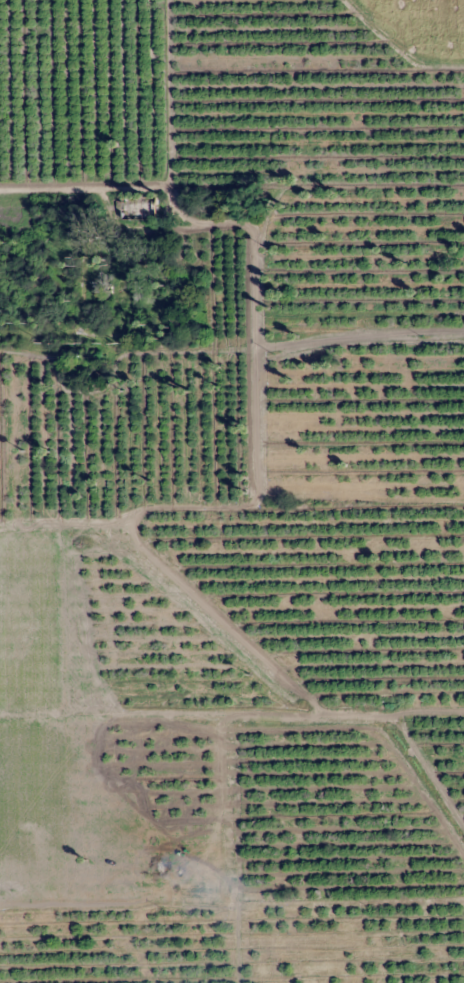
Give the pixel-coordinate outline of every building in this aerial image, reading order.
[(123,209),(155,209),(155,197),(123,197),(123,209)]
